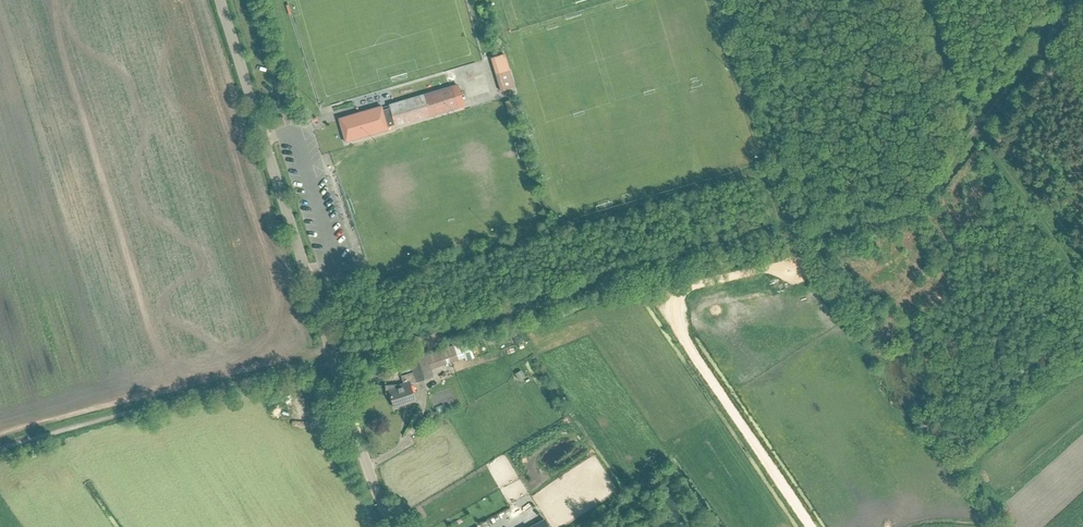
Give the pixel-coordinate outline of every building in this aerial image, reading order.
[(493,74),(499,92),(513,88),(508,70),(493,74)] [(339,122),(345,143),(388,130),(387,127),(464,105),(458,86),(389,107),(389,108),(382,110),(381,106),(358,113),(358,116),(339,122)] [(308,206),(308,218),(317,218),(317,206),(308,206)] [(508,344),(510,354),(520,353),(518,343),(508,344)] [(458,360),(453,345),(425,354),(426,355),(409,360),(408,356),(397,359),(401,372),(412,369),(413,372),(401,376),(403,384),(396,386),(396,385),(385,385),(386,394),(390,394),(394,408),(415,401),(409,382),(416,380),(416,382),(433,376),(431,369),(458,360)] [(518,380),(525,376),(521,370),(515,374),(518,380)] [(544,518),(528,526),(549,526),(544,518)] [(436,526),(458,526),(454,519),(436,526)]
